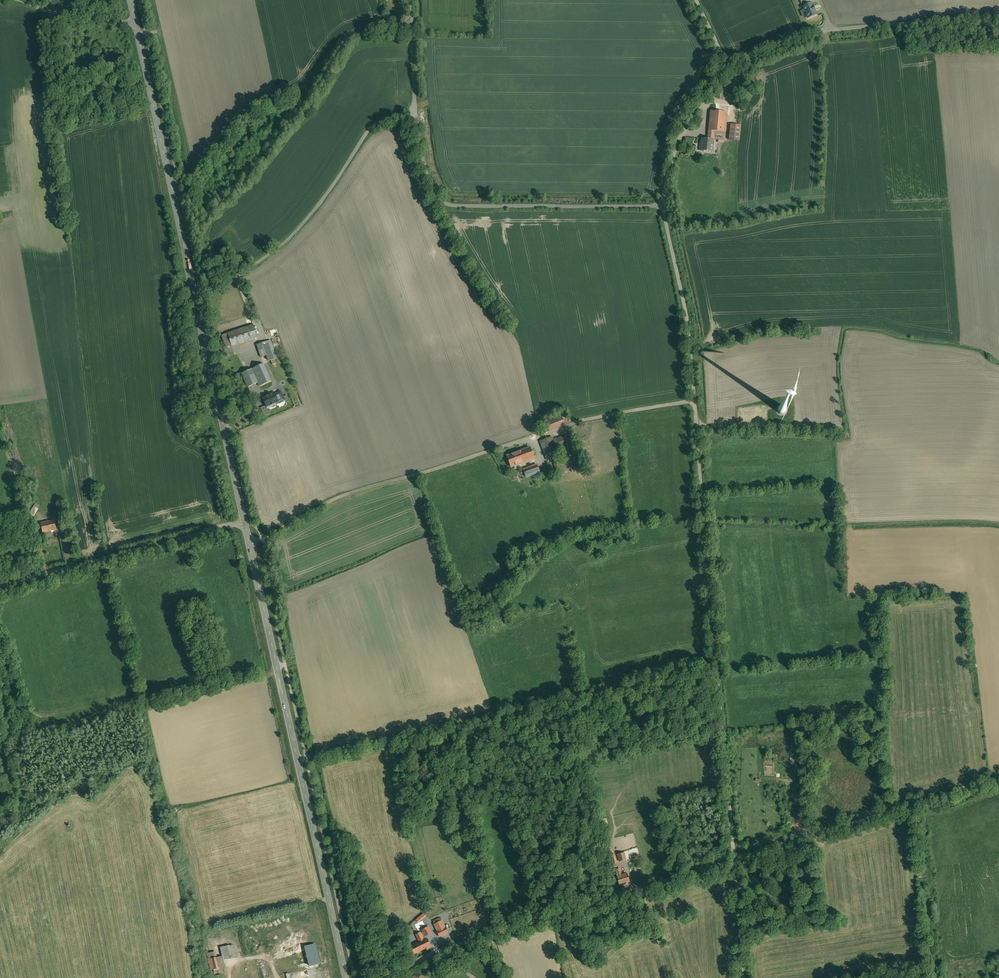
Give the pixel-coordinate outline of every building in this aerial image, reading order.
[(817,15),(812,3),(811,3),(809,0),(800,0),(803,10),(806,16),(807,19),(817,15)] [(728,83),(719,82),(716,98),(725,100),(728,83)] [(727,112),(711,111),(709,131),(714,131),(713,139),(724,140),(727,112)] [(738,125),(730,124),(728,140),(737,141),(738,125)] [(714,131),(709,131),(708,139),(702,139),(701,146),(700,146),(700,151),(712,152),(713,139),(714,131)] [(253,325),(228,333),(232,346),(257,337),(253,325)] [(266,341),(257,345),(261,357),(271,354),(266,341)] [(263,364),(246,372),(238,353),(225,359),(233,378),(242,374),(248,387),(258,383),(269,377),(263,364)] [(269,377),(258,383),(259,386),(258,386),(261,394),(274,388),(269,377)] [(274,393),(263,398),(266,405),(267,407),(275,403),(276,405),(285,401),(281,392),(275,394),(274,393)] [(561,415),(546,421),(550,431),(565,425),(561,415)] [(559,456),(552,437),(546,439),(553,458),(559,456)] [(530,447),(507,456),(511,467),(534,458),(530,447)] [(569,470),(565,459),(554,462),(557,472),(559,472),(560,476),(570,473),(569,470)] [(536,464),(523,469),(526,477),(539,472),(536,464)] [(34,503),(30,515),(35,516),(39,505),(34,503)] [(55,520),(40,523),(42,533),(57,530),(55,520)] [(791,821),(800,821),(800,810),(791,810),(791,821)] [(624,853),(617,855),(619,861),(626,859),(624,853)] [(620,869),(615,870),(617,876),(619,885),(629,882),(627,873),(622,875),(620,869)] [(442,921),(434,924),(437,931),(445,927),(442,921)] [(431,933),(428,927),(422,930),(425,936),(431,933)] [(437,931),(440,937),(448,932),(445,927),(437,931)] [(417,935),(414,928),(409,931),(414,941),(418,939),(416,935),(417,935)] [(424,940),(420,933),(417,935),(416,935),(418,939),(419,942),(414,945),(417,952),(425,949),(426,950),(429,949),(428,947),(431,946),(427,939),(424,940)] [(234,944),(220,947),(222,956),(217,957),(219,968),(220,968),(226,967),(224,960),(237,957),(234,944)] [(319,963),(314,944),(304,947),(309,966),(319,963)] [(217,957),(216,951),(207,953),(208,959),(217,957)] [(329,953),(322,955),(324,968),(332,967),(329,953)] [(217,957),(208,959),(211,970),(213,970),(219,968),(217,957)]
